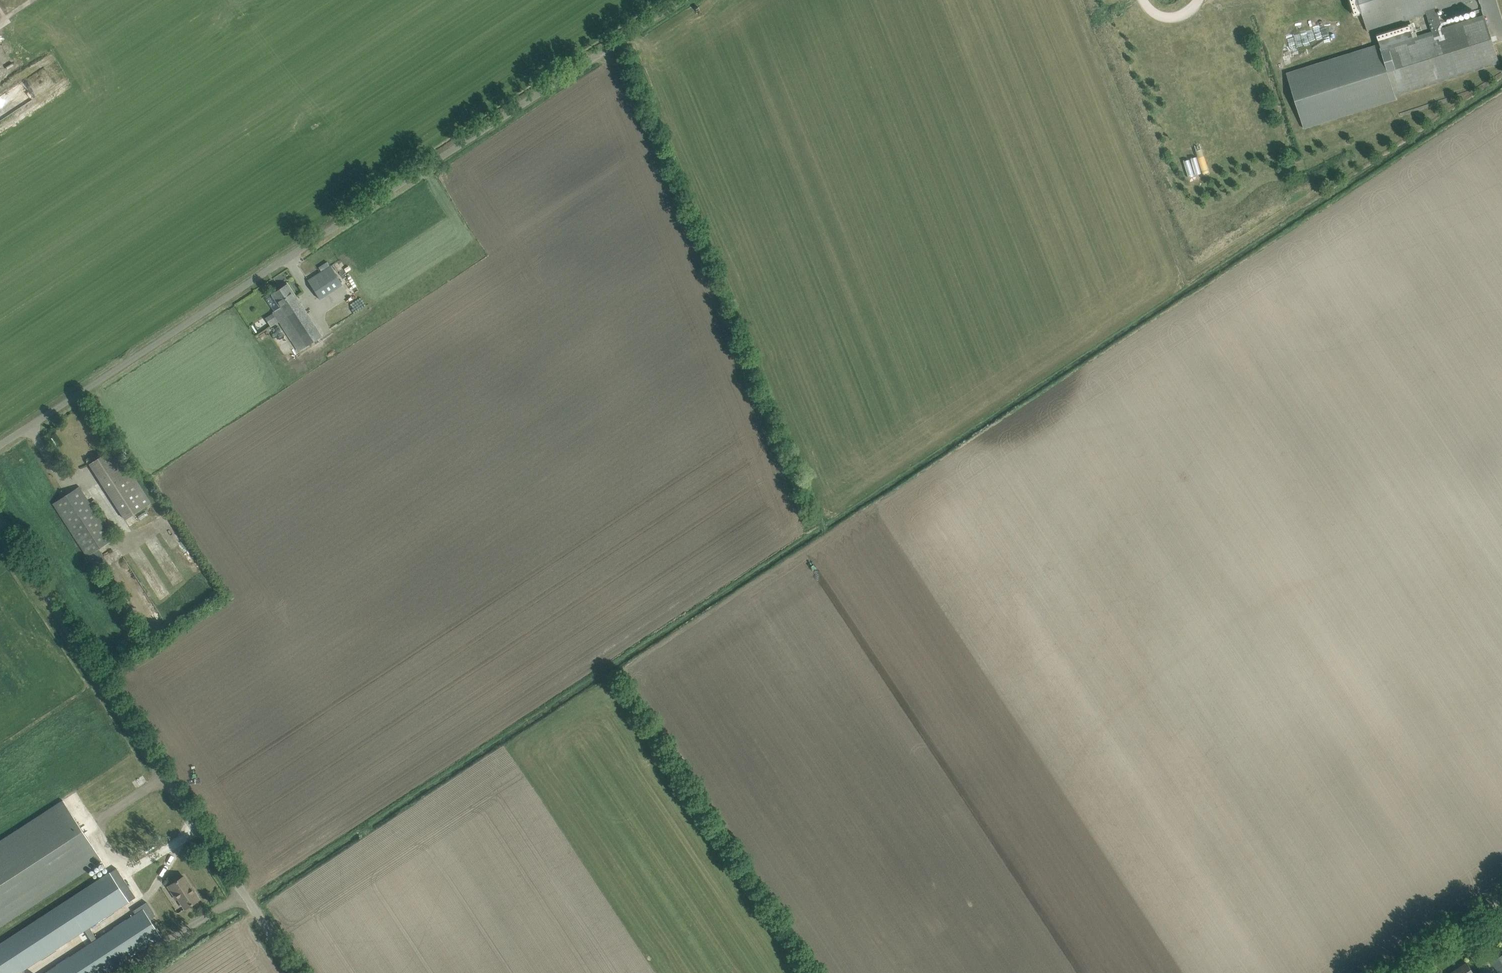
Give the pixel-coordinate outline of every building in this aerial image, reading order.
[(1367,30),(1427,11),(1433,31),(1390,45),(1389,40),(1378,43),(1378,44),(1396,95),(1499,62),(1484,15),(1442,29),(1436,9),(1466,0),(1358,0),(1367,30)] [(1378,44),(1286,73),(1304,128),(1397,99),(1396,95),(1378,44)] [(320,271),(305,281),(318,299),(341,283),(326,261),(317,267),(320,271)] [(308,315),(293,292),(288,284),(272,294),(280,307),(273,312),(299,351),(322,336),(308,315)] [(151,503),(121,456),(115,448),(90,464),(126,519),(151,503)] [(54,504),(87,556),(113,539),(94,509),(99,506),(94,500),(89,503),(81,489),(80,487),(54,504)] [(0,840),(0,927),(102,860),(63,799),(0,840)] [(0,943),(0,972),(19,972),(85,931),(92,943),(97,940),(89,928),(129,902),(129,900),(135,897),(116,869),(110,873),(110,872),(0,943)] [(199,899),(184,876),(169,886),(171,890),(172,889),(185,908),(199,899)] [(162,937),(143,909),(97,940),(92,943),(46,972),(106,972),(162,937)] [(1492,961),(1500,972),(1501,972),(1501,955),(1492,961)] [(1472,971),(1467,962),(1451,972),(1474,972),(1472,971)]
